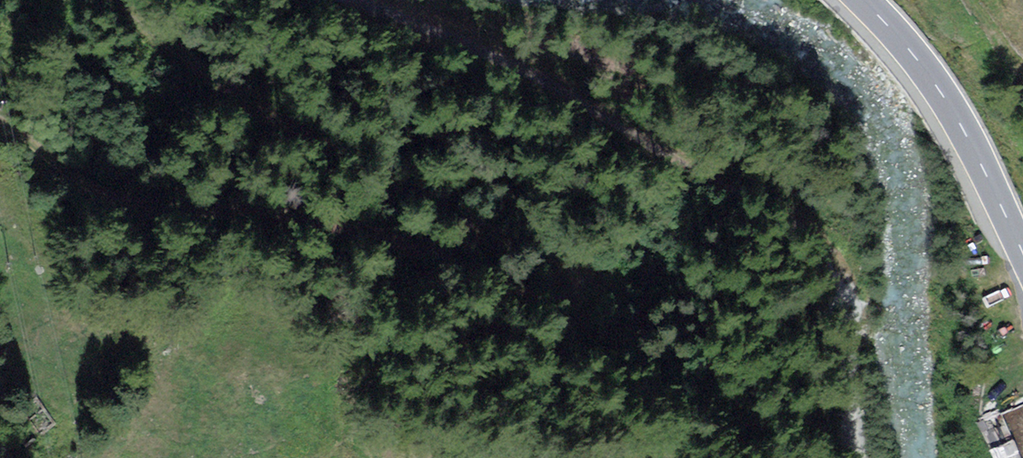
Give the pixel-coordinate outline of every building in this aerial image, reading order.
[(996,457),(1022,457),(1022,405),(980,425),(996,457)]
